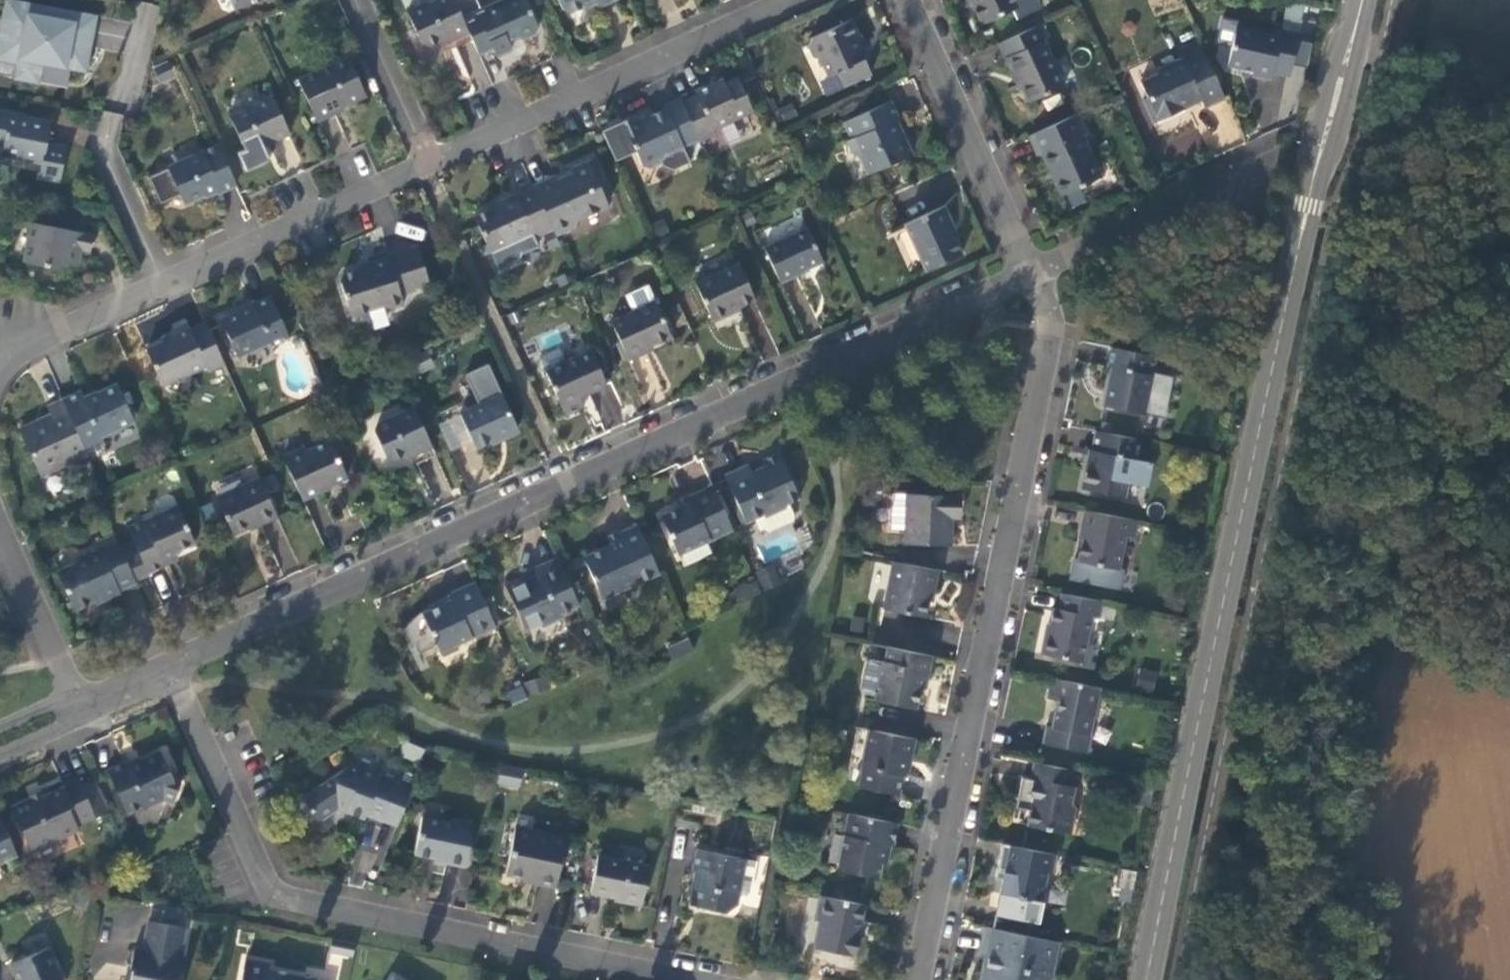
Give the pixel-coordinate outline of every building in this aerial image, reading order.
[(17,0),(6,0),(0,31),(0,59),(17,62),(14,77),(38,81),(42,62),(81,69),(86,45),(90,47),(96,15),(62,8),(60,18),(28,12),(30,3),(17,0)] [(469,29),(463,16),(456,0),(434,0),(432,1),(432,0),(428,0),(409,8),(423,41),(431,43),(443,38),(453,34),(454,36),(469,29)] [(463,16),(469,29),(473,38),(479,53),(493,47),(496,55),(505,51),(512,48),(508,40),(518,35),(523,37),(536,32),(537,26),(526,0),(498,0),(463,16)] [(562,8),(570,10),(585,2),(591,0),(557,0),(562,8)] [(982,22),(1014,7),(1018,16),(1041,6),(1039,0),(972,0),(982,22)] [(1233,42),(1229,62),(1255,67),(1253,72),(1272,76),(1274,69),(1289,73),(1298,32),(1280,28),(1278,35),(1237,27),(1239,18),(1223,15),(1218,39),(1233,42)] [(858,34),(851,18),(830,28),(832,32),(815,40),(813,36),(811,37),(808,43),(814,55),(821,57),(828,74),(837,70),(843,68),(849,82),(870,72),(864,58),(870,55),(867,49),(863,40),(860,33),(858,34)] [(1038,24),(999,41),(1008,60),(1014,74),(1016,73),(1029,100),(1065,84),(1038,24)] [(830,28),(813,36),(815,40),(832,32),(830,28)] [(457,45),(473,38),(469,29),(454,36),(457,45)] [(869,38),(863,40),(867,49),(873,46),(870,41),(869,38)] [(1181,49),(1184,57),(1203,48),(1200,40),(1181,49)] [(85,70),(90,47),(86,45),(81,69),(85,70)] [(1206,107),(1226,98),(1203,48),(1184,57),(1158,68),(1160,73),(1142,81),(1149,96),(1144,98),(1155,121),(1175,112),(1188,107),(1187,104),(1202,98),(1206,107)] [(349,57),(299,80),(318,121),(336,113),(334,111),(348,105),(366,96),(349,57)] [(843,84),(849,82),(843,68),(837,70),(843,84)] [(697,93),(682,100),(700,139),(715,132),(713,127),(753,109),(738,75),(723,81),(721,77),(707,83),(695,89),(697,93)] [(273,95),(230,114),(246,150),(263,142),(272,138),(274,141),(290,134),(273,95)] [(665,154),(700,139),(682,100),(680,96),(663,104),(665,107),(653,113),(640,119),(639,116),(624,123),(642,163),(649,166),(662,160),(665,154)] [(893,100),(845,122),(852,139),(849,140),(856,154),(861,159),(868,174),(913,154),(908,141),(904,132),(901,134),(894,120),(900,117),(893,100)] [(9,119),(10,115),(10,112),(0,110),(0,117),(9,119)] [(1086,131),(1078,112),(1030,134),(1038,153),(1043,150),(1051,169),(1062,193),(1101,176),(1082,133),(1086,131)] [(10,115),(9,119),(0,117),(0,144),(3,144),(1,154),(40,161),(37,176),(58,181),(65,146),(46,142),(50,123),(10,115)] [(220,190),(236,182),(218,142),(148,175),(161,203),(182,193),(185,201),(204,192),(218,186),(220,190)] [(591,156),(586,158),(596,179),(601,177),(591,156)] [(555,173),(532,184),(534,187),(553,228),(555,233),(573,225),(574,220),(607,205),(609,201),(610,197),(601,177),(596,179),(586,158),(574,164),(570,166),(572,171),(557,178),(555,173)] [(535,236),(553,228),(534,187),(516,195),(514,192),(505,197),(497,201),(498,204),(475,215),(491,250),(532,231),(535,236)] [(945,205),(906,223),(927,269),(962,254),(954,234),(950,227),(953,221),(945,205)] [(93,233),(32,220),(24,259),(44,263),(57,266),(67,261),(77,263),(80,248),(90,250),(93,233)] [(807,226),(766,245),(781,281),(797,274),(796,271),(809,265),(822,259),(807,226)] [(370,264),(368,266),(385,304),(390,307),(404,303),(401,293),(416,288),(415,285),(428,281),(417,243),(394,250),(387,252),(388,255),(369,261),(370,264)] [(755,299),(739,264),(739,263),(696,282),(714,321),(728,314),(731,313),(730,311),(742,305),(755,299)] [(358,312),(385,304),(368,266),(344,272),(340,279),(349,307),(354,311),(358,312)] [(245,295),(250,307),(256,304),(251,293),(245,295)] [(291,336),(272,296),(256,304),(250,307),(242,311),(241,309),(236,311),(222,317),(238,354),(270,340),(272,345),(291,336)] [(654,301),(611,320),(628,358),(647,350),(646,347),(655,343),(670,336),(654,301)] [(208,369),(224,362),(206,321),(191,327),(188,320),(179,324),(172,327),(171,336),(147,347),(163,383),(206,364),(208,369)] [(1152,370),(1155,354),(1111,345),(1108,365),(1113,366),(1110,380),(1105,404),(1144,412),(1145,410),(1165,415),(1173,374),(1152,370)] [(590,349),(546,369),(566,413),(580,407),(576,397),(589,391),(606,383),(590,349)] [(477,446),(518,428),(488,362),(465,373),(479,402),(461,411),(477,446)] [(1239,376),(1225,372),(1223,382),(1237,385),(1239,376)] [(82,390),(64,398),(87,450),(106,441),(102,433),(136,417),(119,382),(100,391),(86,397),(82,390)] [(41,474),(88,453),(87,450),(64,398),(49,405),(54,417),(41,422),(40,419),(31,422),(20,427),(41,474)] [(433,445),(414,406),(377,423),(374,430),(387,455),(393,458),(403,453),(412,449),(414,454),(433,445)] [(1137,459),(1141,438),(1097,429),(1093,451),(1091,464),(1088,463),(1084,487),(1124,495),(1128,475),(1131,476),(1134,458),(1137,459)] [(346,475),(330,441),(308,450),(306,446),(283,456),(302,499),(321,490),(320,487),(330,483),(346,475)] [(437,454),(433,445),(414,454),(418,462),(437,454)] [(798,495),(779,451),(762,459),(765,466),(753,471),(748,462),(738,466),(725,472),(746,519),(755,515),(761,526),(765,524),(770,527),(793,516),(794,511),(789,499),(798,495)] [(260,478),(216,498),(232,533),(249,525),(259,521),(260,523),(278,515),(260,478)] [(687,495),(689,501),(678,506),(661,514),(678,553),(733,529),(713,483),(700,489),(691,493),(687,495)] [(960,494),(900,492),(895,508),(894,528),(908,529),(908,541),(950,543),(950,526),(946,526),(946,514),(960,515),(960,505),(960,494)] [(676,500),(678,506),(689,501),(687,495),(676,500)] [(150,572),(149,570),(165,563),(162,556),(195,541),(178,504),(129,526),(137,543),(140,550),(130,555),(140,577),(150,572)] [(1082,540),(1079,560),(1118,568),(1125,534),(1134,536),(1138,519),(1086,509),(1083,527),(1085,527),(1082,540)] [(610,593),(660,572),(638,524),(625,530),(617,533),(620,540),(611,544),(585,555),(601,591),(610,593)] [(606,534),(611,544),(620,540),(617,533),(616,530),(606,534)] [(120,589),(137,581),(136,579),(122,549),(114,532),(97,541),(99,546),(78,556),(79,559),(57,569),(75,608),(94,600),(93,597),(99,595),(103,595),(105,599),(121,592),(120,589)] [(136,579),(140,577),(130,555),(140,550),(137,543),(122,549),(136,579)] [(561,611),(579,603),(557,554),(542,561),(533,565),(536,574),(523,579),(521,573),(504,581),(525,627),(537,622),(543,623),(562,614),(561,611)] [(934,589),(938,569),(895,560),(885,606),(924,615),(928,599),(930,588),(934,589)] [(735,590),(740,601),(761,591),(757,579),(735,590)] [(457,642),(495,625),(475,581),(458,589),(449,592),(452,599),(441,603),(439,597),(413,617),(402,629),(411,646),(415,645),(418,652),(437,644),(439,650),(442,649),(446,651),(456,647),(457,642)] [(439,597),(441,603),(452,599),(449,592),(439,597)] [(1099,616),(1102,600),(1061,592),(1058,608),(1053,607),(1050,622),(1048,634),(1046,633),(1042,652),(1083,660),(1092,615),(1099,616)] [(667,648),(672,659),(695,648),(689,637),(667,648)] [(928,675),(932,655),(888,645),(885,660),(883,659),(883,660),(871,658),(867,661),(861,685),(864,690),(877,692),(875,698),(916,707),(920,687),(923,674),(928,675)] [(1095,714),(1101,687),(1052,677),(1048,697),(1060,699),(1058,708),(1055,708),(1053,717),(1051,726),(1047,725),(1044,742),(1088,751),(1092,734),(1090,733),(1094,717),(1095,714)] [(911,756),(915,738),(872,729),(864,763),(858,768),(856,780),(860,785),(900,793),(904,771),(907,758),(911,756)] [(109,768),(128,811),(160,796),(173,799),(181,776),(171,773),(161,750),(141,759),(128,765),(126,761),(109,768)] [(1070,785),(1073,769),(1035,760),(1031,776),(1034,779),(1030,796),(1033,797),(1032,806),(1028,824),(1070,832),(1075,805),(1072,799),(1074,786),(1070,785)] [(351,763),(303,796),(317,817),(321,819),(338,808),(352,813),(364,817),(365,814),(382,820),(397,825),(413,785),(397,779),(351,763)] [(77,824),(110,810),(95,778),(81,784),(78,775),(62,782),(63,785),(48,791),(33,798),(31,796),(12,804),(32,849),(79,829),(77,824)] [(30,793),(31,796),(33,798),(48,791),(46,786),(38,790),(30,793)] [(893,845),(897,822),(848,812),(838,862),(843,869),(879,877),(883,858),(886,843),(893,845)] [(19,855),(0,815),(0,864),(19,855)] [(422,816),(415,851),(435,855),(434,859),(445,861),(465,865),(471,837),(468,835),(471,820),(453,817),(448,821),(422,816)] [(565,837),(515,827),(506,873),(524,877),(537,879),(537,882),(555,886),(565,837)] [(1000,892),(1042,901),(1048,870),(1053,871),(1057,853),(1002,842),(999,860),(1006,862),(1003,874),(1000,892)] [(743,858),(697,848),(693,870),(700,872),(693,903),(712,907),(726,910),(730,909),(733,906),(736,892),(745,894),(749,893),(756,861),(743,858)] [(591,890),(607,894),(615,857),(599,854),(591,890)] [(649,865),(615,857),(607,894),(620,896),(619,899),(627,900),(641,903),(649,865)] [(859,924),(863,904),(821,895),(816,919),(820,920),(815,946),(855,955),(859,936),(857,935),(859,924)] [(1023,903),(1018,902),(1012,931),(1031,935),(1034,918),(1020,915),(1023,903)] [(187,955),(182,954),(187,928),(150,921),(145,948),(136,946),(132,967),(135,968),(133,979),(182,979),(187,955)] [(1031,935),(1012,931),(985,925),(982,942),(979,954),(988,956),(986,965),(984,965),(981,979),(1048,979),(1049,979),(1056,946),(1029,940),(1031,935)] [(1056,946),(1057,940),(1031,935),(1029,940),(1056,946)] [(356,943),(333,938),(331,951),(354,955),(356,943)] [(11,963),(19,979),(64,979),(49,946),(11,963)] [(246,958),(242,979),(317,979),(318,978),(270,969),(271,963),(246,958)]
